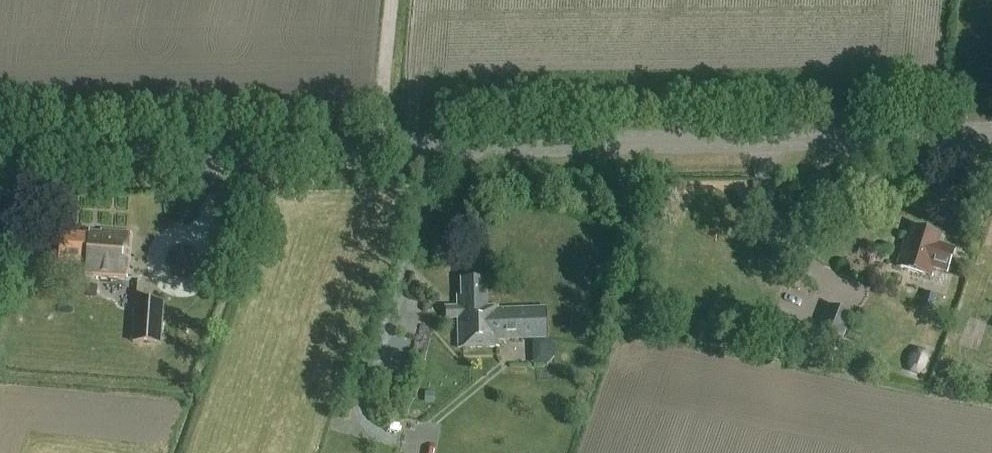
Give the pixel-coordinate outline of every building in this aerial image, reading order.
[(946,274),(954,250),(937,245),(940,237),(911,228),(907,241),(903,240),(895,267),(929,278),(932,269),(946,274)] [(126,279),(130,236),(88,232),(87,236),(61,234),(58,263),(86,265),(85,276),(126,279)] [(456,319),(457,349),(496,347),(496,340),(543,341),(544,311),(497,310),(497,308),(486,308),(485,281),(461,282),(461,298),(456,298),(456,308),(445,308),(445,319),(456,319)] [(930,311),(935,295),(925,291),(920,308),(930,311)] [(160,345),(163,302),(133,300),(131,342),(160,345)] [(853,311),(827,303),(820,327),(846,335),(853,311)]
